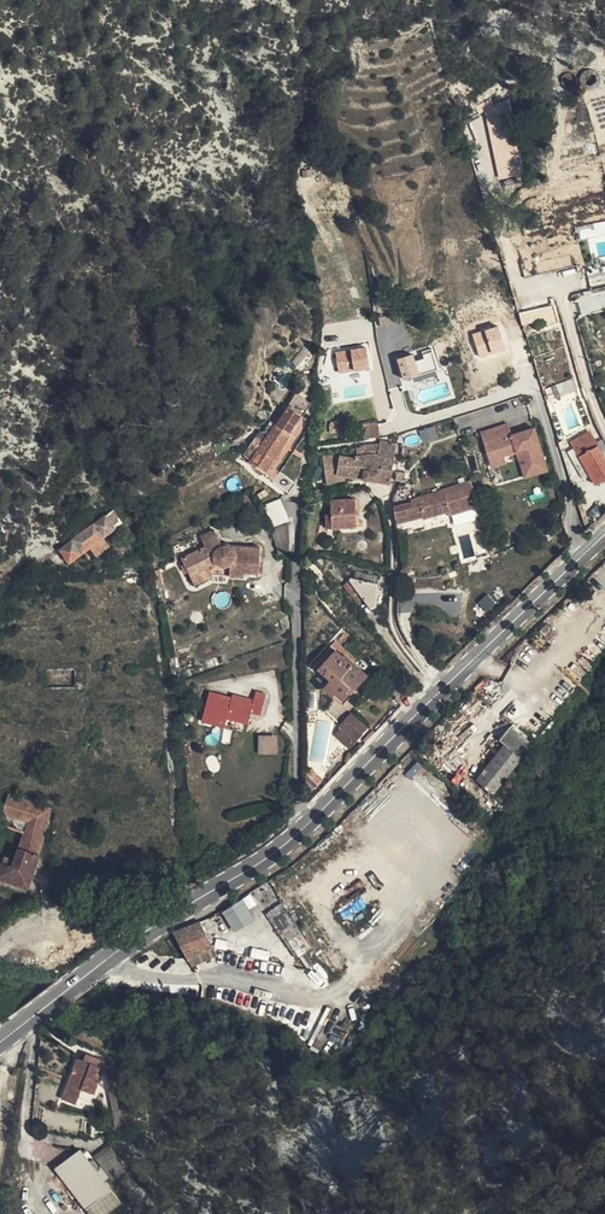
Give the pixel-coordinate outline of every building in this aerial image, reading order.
[(509,99),(487,109),(493,134),(515,129),(509,99)] [(515,129),(493,134),(502,178),(524,174),(515,129)] [(581,234),(604,233),(604,221),(581,222),(581,234)] [(551,306),(542,308),(545,318),(554,316),(551,306)] [(500,322),(473,331),(481,356),(509,347),(500,322)] [(340,372),(372,366),(368,345),(336,351),(340,372)] [(416,360),(414,351),(398,357),(405,378),(440,366),(433,346),(424,349),(426,356),(416,360)] [(298,366),(308,354),(303,349),(292,361),(298,366)] [(265,442),(257,437),(244,455),(266,471),(311,404),(296,394),(276,425),(270,422),(263,433),(268,436),(265,442)] [(256,420),(259,422),(262,422),(263,421),(266,419),(267,416),(265,412),(265,411),(262,410),(258,410),(256,411),(255,415),(255,418),(256,420)] [(331,433),(334,435),(337,434),(340,432),(342,429),(341,425),(339,422),(336,421),(332,422),(329,424),(328,429),(329,432),(331,433)] [(510,421),(481,429),(492,466),(507,462),(505,455),(517,451),(525,477),(550,470),(537,424),(513,431),(510,421)] [(363,425),(365,439),(380,437),(378,423),(363,425)] [(260,431),(257,437),(265,442),(268,436),(263,433),(260,431)] [(413,434),(414,441),(425,438),(423,431),(413,434)] [(402,444),(414,441),(413,434),(400,438),(402,444)] [(574,444),(581,457),(596,485),(604,480),(604,461),(597,448),(590,435),(574,444)] [(367,455),(363,479),(391,484),(396,443),(380,441),(380,444),(368,445),(356,447),(358,456),(367,455)] [(353,478),(363,479),(367,455),(358,456),(355,456),(355,459),(339,456),(323,458),(326,476),(337,474),(353,478)] [(581,457),(574,461),(592,495),(604,488),(604,480),(596,485),(581,457)] [(281,472),(273,483),(289,494),(297,484),(281,472)] [(396,481),(405,482),(406,474),(398,472),(396,481)] [(337,474),(326,476),(327,485),(353,478),(337,474)] [(478,508),(471,480),(443,489),(444,494),(413,502),(395,506),(396,519),(426,511),(428,518),(449,513),(450,517),(478,508)] [(413,499),(412,483),(399,484),(396,496),(395,506),(413,502),(413,499)] [(268,494),(266,489),(257,495),(260,499),(268,494)] [(280,501),(265,506),(273,526),(287,521),(280,501)] [(331,515),(332,529),(356,528),(355,516),(355,510),(355,501),(331,501),(331,515)] [(106,515),(61,550),(70,562),(123,523),(113,510),(106,515)] [(272,530),(279,555),(289,552),(289,540),(287,524),(272,530)] [(212,575),(245,578),(245,573),(260,575),(261,548),(231,546),(232,549),(228,547),(225,546),(222,547),(214,531),(202,537),(206,547),(182,559),(194,584),(212,575)] [(325,563),(320,559),(316,562),(321,567),(325,563)] [(329,570),(340,582),(346,576),(335,564),(329,570)] [(389,586),(390,574),(378,573),(378,577),(355,572),(353,579),(378,585),(377,606),(385,607),(386,586),(389,586)] [(371,609),(377,606),(378,585),(353,579),(351,579),(350,581),(363,598),(371,609)] [(356,604),(363,598),(350,581),(343,586),(356,604)] [(334,641),(330,645),(343,657),(344,655),(352,661),(354,658),(334,641)] [(372,651),(362,642),(356,648),(365,658),(372,651)] [(343,657),(330,645),(311,667),(323,678),(325,676),(330,680),(323,689),(331,695),(334,693),(342,700),(354,687),(356,689),(367,676),(352,661),(344,655),(343,657)] [(209,692),(202,722),(216,726),(219,717),(228,719),(249,725),(252,713),(261,716),(267,694),(256,691),(254,700),(240,697),(239,700),(232,698),(209,692)] [(341,728),(354,740),(367,727),(352,714),(340,727),(341,728)] [(219,717),(216,726),(225,728),(228,719),(219,717)] [(347,747),(354,740),(341,728),(335,735),(347,747)] [(260,752),(278,752),(278,733),(259,733),(260,752)] [(505,744),(479,776),(476,780),(494,794),(501,785),(522,758),(505,744)] [(311,771),(307,776),(319,787),(323,782),(311,771)] [(50,809),(9,794),(5,807),(15,810),(40,818),(47,821),(50,809)] [(15,810),(5,807),(2,815),(12,819),(15,810)] [(40,818),(15,810),(12,819),(28,824),(25,833),(34,837),(40,818)] [(2,815),(0,821),(0,825),(25,833),(28,824),(12,819),(2,815)] [(43,840),(47,821),(40,818),(34,837),(43,840)] [(40,855),(43,840),(34,837),(25,833),(19,848),(40,855)] [(5,857),(3,862),(33,873),(40,855),(19,848),(15,860),(5,857)] [(3,862),(0,870),(0,879),(29,888),(33,873),(3,862)] [(244,896),(213,916),(226,937),(257,917),(244,896)] [(280,905),(275,909),(293,936),(299,933),(280,905)] [(275,909),(269,912),(287,940),(293,936),(275,909)] [(200,922),(175,932),(183,948),(199,942),(209,938),(200,922)] [(199,942),(183,948),(189,961),(214,947),(209,938),(199,942)] [(77,1074),(91,1079),(90,1073),(80,1069),(77,1074)] [(87,1088),(91,1079),(77,1074),(69,1071),(62,1091),(89,1100),(93,1090),(87,1088)] [(85,1112),(89,1100),(62,1091),(53,1115),(68,1121),(73,1107),(85,1112)] [(108,1125),(104,1101),(99,1102),(103,1126),(108,1125)] [(110,1125),(108,1125),(103,1126),(106,1144),(113,1143),(110,1125)] [(121,1166),(107,1142),(92,1152),(107,1175),(121,1166)] [(94,1213),(103,1213),(121,1199),(96,1172),(99,1168),(84,1151),(82,1153),(80,1150),(56,1169),(94,1213)]
